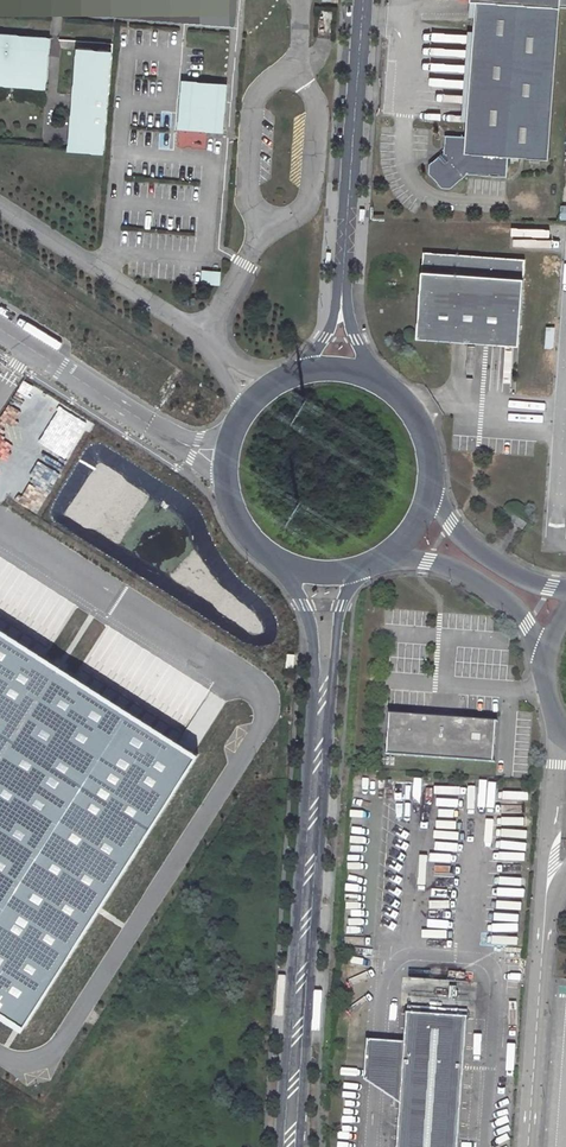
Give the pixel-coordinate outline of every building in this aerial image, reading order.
[(467,131),(446,130),(445,149),(442,152),(440,151),(430,159),(429,167),(443,183),(451,183),(468,169),(507,172),(509,151),(549,154),(561,2),(565,2),(565,0),(477,0),(467,131)] [(0,33),(0,85),(46,89),(49,37),(0,33)] [(111,50),(75,47),(66,150),(103,152),(111,50)] [(225,84),(181,80),(177,128),(221,132),(225,84)] [(519,256),(418,249),(411,334),(513,342),(519,256)] [(16,1025),(187,757),(0,638),(0,1015),(16,1025)] [(491,718),(385,711),(382,752),(488,760),(491,718)] [(402,1007),(402,1014),(461,1018),(462,1011),(402,1007)] [(461,1018),(402,1014),(399,1043),(395,1104),(392,1146),(452,1146),(461,1018)] [(395,1104),(399,1043),(363,1041),(361,1080),(395,1104)]
